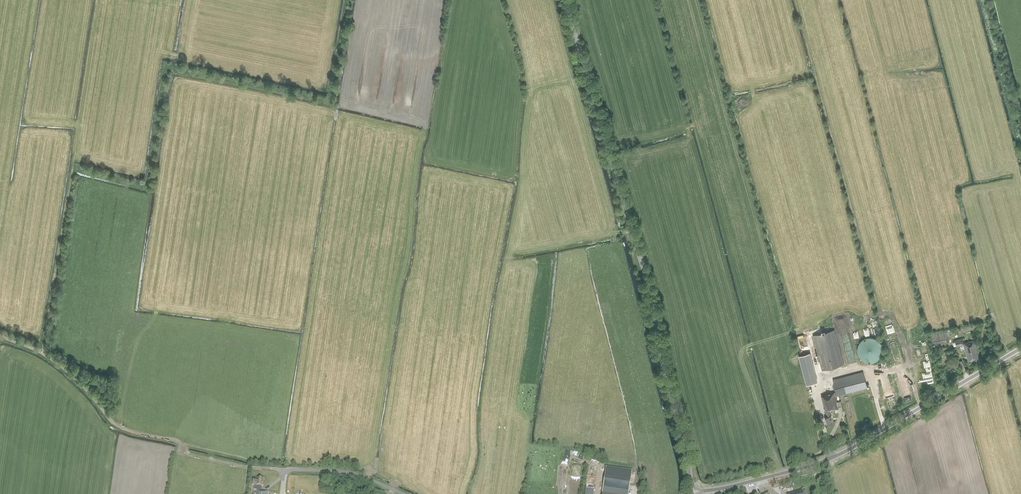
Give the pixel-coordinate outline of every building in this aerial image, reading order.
[(843,365),(834,330),(813,336),(822,370),(843,365)] [(882,351),(882,349),(882,348),(881,346),(880,345),(879,344),(878,342),(877,341),(876,341),(874,340),(873,340),(871,339),(869,339),(868,339),(866,340),(865,340),(863,341),(862,342),(861,343),(860,344),(859,346),(858,347),(858,349),(858,350),(857,352),(858,353),(858,355),(858,356),(859,358),(860,359),(861,360),(863,361),(864,362),(865,363),(867,363),(869,363),(870,363),(872,363),(873,363),(875,362),(876,361),(878,361),(879,359),(880,358),(881,357),(881,355),(882,354),(882,352),(882,351)] [(963,346),(966,357),(967,360),(967,361),(974,359),(975,363),(979,362),(978,355),(979,355),(975,340),(963,344),(962,339),(954,341),(956,348),(963,346)] [(818,381),(810,353),(799,356),(807,384),(818,381)] [(836,403),(834,397),(867,388),(863,372),(832,380),(835,392),(820,396),(825,417),(824,417),(826,425),(833,424),(830,415),(830,416),(829,411),(838,409),(837,408),(841,407),(840,402),(836,403)] [(631,477),(632,471),(606,468),(602,493),(628,493),(631,477)] [(268,491),(261,490),(262,486),(263,486),(264,479),(257,478),(253,478),(252,485),(254,485),(254,489),(257,490),(257,493),(253,493),(268,493),(268,491)]
